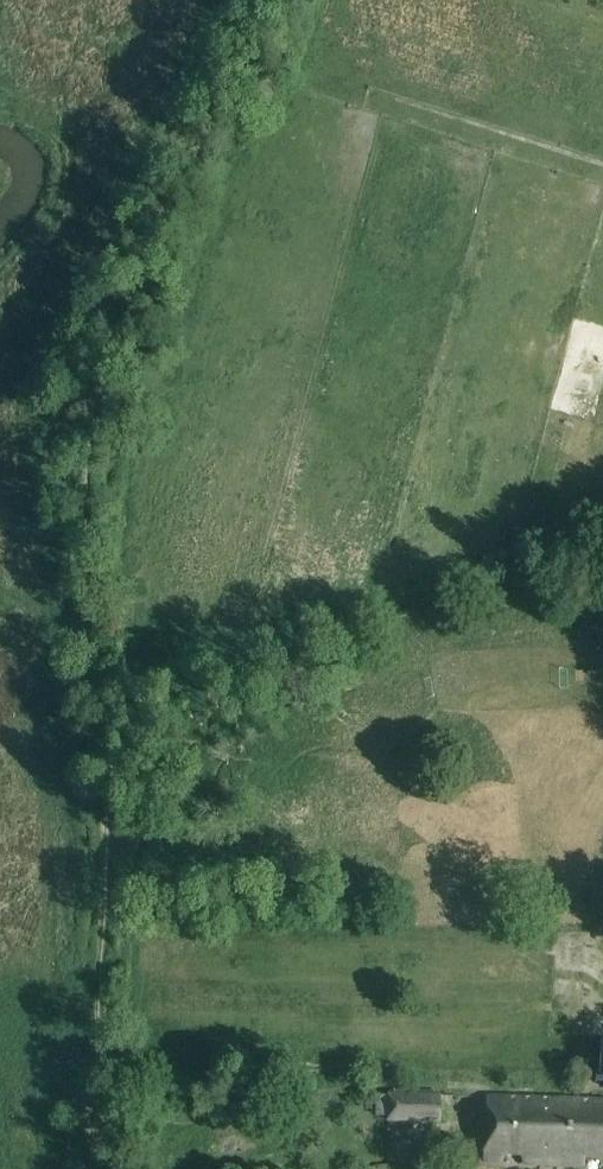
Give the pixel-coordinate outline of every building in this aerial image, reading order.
[(389,1124),(441,1124),(442,1090),(389,1089),(389,1124)] [(523,1165),(572,1166),(572,1151),(577,1151),(578,1098),(486,1097),(485,1164),(504,1164),(504,1157),(523,1157),(523,1165)] [(572,1166),(585,1166),(585,1157),(602,1157),(602,1099),(578,1098),(577,1151),(572,1151),(572,1166)]
